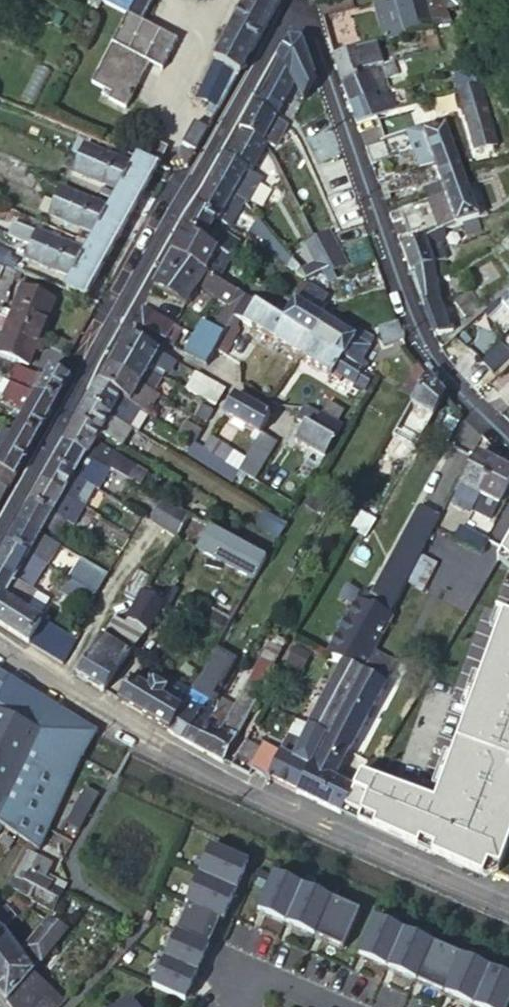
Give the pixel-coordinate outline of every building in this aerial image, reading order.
[(127,12),(142,20),(152,0),(133,0),(127,12)] [(239,73),(269,18),(276,5),(278,0),(242,0),(234,18),(213,61),(239,73)] [(317,1),(323,20),(349,13),(355,11),(351,0),(320,0),(317,1)] [(395,0),(396,3),(404,32),(406,37),(420,33),(431,30),(423,0),(396,0),(395,0)] [(404,32),(396,3),(376,9),(384,38),(404,32)] [(162,66),(167,56),(176,38),(142,20),(127,12),(116,32),(91,78),(104,85),(112,89),(109,95),(126,105),(149,60),(162,66)] [(349,13),(323,20),(327,37),(354,29),(349,13)] [(302,99),(313,79),(300,43),(287,43),(254,106),(276,118),(293,87),(302,99)] [(340,82),(382,65),(376,45),(333,58),(334,65),(337,73),(340,82)] [(211,105),(219,109),(239,73),(213,61),(206,76),(196,97),(211,105)] [(399,74),(393,62),(382,65),(340,82),(347,99),(374,90),(381,88),(388,85),(385,80),(399,74)] [(459,90),(478,84),(473,67),(454,73),(459,90)] [(497,144),(480,84),(478,84),(459,90),(456,91),(473,151),(497,144)] [(384,97),(381,88),(374,90),(377,99),(384,97)] [(374,90),(347,99),(357,124),(398,109),(393,95),(384,97),(377,99),(374,90)] [(393,95),(398,109),(416,102),(413,90),(393,95)] [(207,113),(214,117),(219,109),(211,105),(207,113)] [(275,148),(288,125),(276,118),(254,106),(253,105),(240,130),(244,132),(264,142),(275,148)] [(379,123),(385,140),(394,137),(407,131),(413,129),(407,112),(379,123)] [(449,115),(420,126),(434,164),(456,156),(464,153),(449,115)] [(188,136),(200,143),(211,123),(199,116),(188,136)] [(413,129),(407,131),(420,168),(434,164),(420,126),(413,129)] [(225,158),(211,183),(232,195),(247,203),(260,180),(252,176),(268,148),(264,142),(244,132),(228,159),(225,158)] [(139,157),(158,166),(169,144),(149,135),(139,157)] [(385,140),(366,148),(371,163),(401,153),(394,137),(385,140)] [(85,146),(78,159),(125,178),(131,166),(85,146)] [(139,157),(137,156),(131,166),(125,178),(145,190),(156,171),(158,166),(139,157)] [(456,156),(434,164),(441,183),(423,189),(427,199),(467,186),(476,182),(470,166),(460,169),(456,156)] [(125,178),(78,159),(73,171),(118,191),(125,178)] [(414,170),(385,180),(389,194),(418,184),(414,170)] [(133,212),(145,190),(125,178),(118,191),(113,200),(133,212)] [(198,207),(219,219),(228,225),(241,203),(232,195),(211,183),(198,207)] [(467,186),(427,199),(439,233),(443,231),(462,224),(476,219),(478,218),(467,186)] [(101,222),(108,209),(60,187),(55,201),(101,222)] [(39,209),(49,213),(55,201),(44,196),(39,209)] [(121,233),(133,212),(113,200),(108,209),(101,222),(121,233)] [(94,235),(101,222),(55,201),(49,213),(94,235)] [(218,252),(229,259),(239,243),(215,228),(219,219),(198,207),(185,230),(218,252)] [(424,211),(401,219),(407,233),(429,225),(424,211)] [(267,213),(259,222),(285,248),(295,236),(267,213)] [(476,219),(462,224),(465,232),(479,228),(476,219)] [(8,232),(32,242),(37,230),(14,220),(8,232)] [(89,243),(109,255),(121,233),(101,222),(94,235),(89,243)] [(285,248),(259,222),(253,230),(281,254),(285,248)] [(54,252),(78,264),(84,252),(37,230),(32,242),(54,252)] [(171,254),(205,274),(218,252),(185,230),(171,254)] [(312,239),(330,274),(347,265),(328,231),(312,239)] [(439,233),(401,247),(411,276),(434,266),(440,264),(447,261),(440,245),(447,241),(443,231),(439,233)] [(27,254),(71,276),(78,264),(54,252),(32,242),(27,254)] [(78,264),(98,275),(109,255),(89,243),(84,252),(78,264)] [(7,264),(12,252),(0,246),(0,261),(7,264)] [(205,274),(216,281),(229,259),(218,252),(205,274)] [(171,254),(152,287),(185,305),(197,287),(205,274),(171,254)] [(286,258),(290,263),(294,260),(291,254),(286,258)] [(0,279),(0,281),(12,286),(15,279),(21,280),(25,272),(7,264),(0,279)] [(71,276),(64,289),(85,298),(98,275),(78,264),(71,276)] [(434,266),(411,276),(419,299),(430,331),(433,337),(455,328),(452,320),(446,323),(440,307),(434,266)] [(226,304),(234,291),(228,288),(216,281),(205,274),(197,287),(226,304)] [(22,284),(11,311),(8,318),(40,332),(54,298),(22,284)] [(324,300),(302,287),(293,303),(320,318),(326,307),(321,305),(324,300)] [(469,291),(453,303),(464,318),(480,307),(469,291)] [(285,317),(293,303),(282,296),(272,311),(285,317)] [(301,358),(312,340),(305,335),(282,322),(262,309),(245,298),(233,318),(301,358)] [(312,340),(323,320),(320,318),(293,303),(285,317),(282,322),(305,335),(312,340)] [(141,307),(131,324),(162,343),(172,325),(141,307)] [(503,307),(497,312),(508,324),(508,313),(503,307)] [(222,337),(231,321),(220,314),(211,330),(222,337)] [(8,318),(0,338),(0,353),(26,365),(33,348),(40,351),(47,335),(40,332),(8,318)] [(239,332),(233,318),(231,321),(222,337),(214,352),(223,357),(239,332)] [(328,320),(323,320),(312,340),(360,369),(364,371),(368,364),(361,360),(369,347),(354,340),(339,331),(338,325),(328,320)] [(389,347),(402,342),(396,323),(383,328),(389,347)] [(183,355),(205,367),(214,352),(222,337),(211,330),(201,324),(183,355)] [(360,331),(354,340),(369,347),(374,339),(360,331)] [(125,335),(116,350),(150,370),(152,366),(164,374),(172,361),(125,335)] [(360,369),(312,340),(301,358),(331,375),(333,373),(365,392),(373,377),(364,371),(360,369)] [(479,362),(491,374),(508,357),(508,354),(499,344),(479,362)] [(116,350),(107,366),(153,394),(161,380),(148,374),(150,370),(116,350)] [(411,401),(426,376),(416,362),(397,393),(411,401)] [(107,366),(97,383),(139,409),(143,412),(153,394),(107,366)] [(152,366),(150,370),(163,377),(164,374),(152,366)] [(69,379),(58,373),(48,368),(41,380),(34,393),(56,402),(69,379)] [(148,374),(161,380),(163,377),(150,370),(148,374)] [(215,407),(224,391),(194,374),(185,390),(215,407)] [(433,418),(444,398),(426,376),(411,401),(410,404),(433,418)] [(34,393),(41,380),(36,377),(28,390),(34,393)] [(97,383),(87,402),(128,429),(139,409),(97,383)] [(26,389),(14,385),(6,400),(17,405),(26,389)] [(497,397),(507,406),(508,404),(508,385),(497,397)] [(25,409),(34,393),(28,390),(26,389),(17,405),(25,409)] [(56,402),(34,393),(25,409),(9,439),(0,455),(0,470),(14,478),(56,402)] [(259,436),(265,426),(270,417),(234,396),(223,415),(259,436)] [(76,421),(99,436),(120,448),(131,431),(128,429),(87,402),(82,410),(76,421)] [(300,417),(304,409),(280,407),(283,413),(297,422),(300,417)] [(204,408),(197,419),(205,424),(212,412),(204,408)] [(323,459),(341,429),(309,410),(304,409),(300,417),(314,425),(310,430),(304,427),(294,444),(309,452),(323,459)] [(120,477),(140,488),(142,486),(151,492),(157,481),(95,443),(99,436),(76,421),(63,444),(109,470),(120,477)] [(191,425),(183,437),(193,444),(201,430),(191,425)] [(259,436),(242,467),(254,475),(279,434),(265,426),(259,436)] [(193,444),(197,446),(205,432),(201,430),(193,444)] [(9,439),(0,435),(0,455),(9,439)] [(222,462),(226,464),(232,451),(210,438),(203,450),(222,462)] [(63,444),(52,464),(82,482),(88,485),(97,490),(109,470),(63,444)] [(216,473),(222,462),(203,450),(197,446),(193,444),(186,456),(216,473)] [(320,466),(323,459),(309,452),(304,461),(315,468),(317,465),(320,466)] [(473,510),(495,466),(477,457),(461,488),(472,493),(465,506),(473,510)] [(82,482),(52,464),(41,482),(62,495),(66,488),(80,496),(88,485),(82,482)] [(495,466),(473,510),(472,512),(490,521),(508,482),(508,473),(495,466)] [(7,490),(14,478),(0,470),(0,486),(7,490)] [(108,497),(120,477),(109,470),(97,490),(104,494),(108,497)] [(62,495),(41,482),(30,501),(66,523),(72,527),(83,508),(76,503),(62,495)] [(97,490),(88,485),(80,496),(76,503),(83,508),(85,504),(95,510),(104,494),(97,490)] [(66,488),(62,495),(76,503),(80,496),(66,488)] [(66,523),(30,501),(24,513),(18,523),(40,536),(43,530),(52,535),(57,539),(58,537),(66,523)] [(175,509),(163,502),(150,523),(163,531),(175,509)] [(189,517),(175,509),(163,531),(176,539),(189,517)] [(405,584),(407,585),(421,558),(434,530),(440,518),(422,510),(391,577),(405,584)] [(276,540),(284,526),(264,514),(256,528),(276,540)] [(176,539),(196,551),(208,528),(189,517),(176,539)] [(40,536),(18,523),(7,543),(41,563),(51,550),(36,542),(40,536)] [(72,527),(66,523),(58,537),(80,550),(88,537),(72,527)] [(458,542),(464,529),(459,527),(456,533),(450,531),(447,537),(458,542)] [(233,571),(253,582),(266,558),(208,528),(196,551),(233,571)] [(480,552),(486,541),(464,529),(458,542),(480,552)] [(43,530),(40,536),(49,540),(52,535),(43,530)] [(49,540),(40,536),(36,542),(51,550),(41,563),(48,567),(60,547),(49,540)] [(7,543),(0,555),(0,570),(27,586),(41,563),(7,543)] [(85,562),(79,572),(84,576),(88,570),(106,580),(108,576),(85,562)] [(34,590),(48,567),(41,563),(27,586),(29,587),(34,590)] [(29,646),(44,624),(25,613),(17,608),(29,587),(27,586),(0,570),(0,628),(29,646)] [(84,576),(79,572),(73,583),(96,596),(106,580),(88,570),(84,576)] [(137,602),(142,593),(151,579),(137,571),(124,594),(137,602)] [(211,611),(230,621),(253,582),(233,571),(211,611)] [(398,597),(405,584),(391,577),(384,590),(398,597)] [(96,596),(73,583),(65,596),(88,610),(96,596)] [(25,613),(38,592),(34,590),(29,587),(17,608),(25,613)] [(149,634),(165,606),(142,593),(137,602),(125,621),(148,633),(149,634)] [(361,673),(373,651),(380,637),(390,617),(372,607),(367,617),(342,663),(361,673)] [(327,655),(330,656),(355,610),(352,609),(327,655)] [(330,656),(342,663),(367,617),(355,610),(330,656)] [(101,637),(131,655),(148,633),(125,621),(124,624),(113,617),(101,637)] [(29,646),(39,651),(54,630),(44,624),(29,646)] [(39,651),(50,658),(65,636),(54,630),(39,651)] [(50,658),(62,666),(76,643),(65,636),(50,658)] [(79,680),(103,693),(120,670),(131,655),(101,637),(75,676),(79,680)] [(264,686),(283,651),(268,644),(238,698),(233,708),(220,700),(218,703),(193,746),(221,762),(261,691),(264,686)] [(205,680),(220,688),(236,660),(220,653),(205,680)] [(308,727),(327,737),(348,698),(361,673),(342,663),(308,727)] [(117,702),(167,731),(190,692),(172,682),(168,690),(153,682),(135,671),(117,702)] [(9,678),(0,672),(0,695),(9,678)] [(327,737),(325,740),(340,747),(348,752),(384,686),(361,673),(348,698),(327,737)] [(168,690),(172,682),(158,674),(153,682),(168,690)] [(95,738),(98,731),(63,711),(9,678),(0,695),(0,825),(4,828),(20,840),(27,845),(32,848),(38,853),(81,759),(83,759),(95,738)] [(167,731),(193,746),(218,703),(213,700),(220,688),(205,680),(200,690),(194,686),(190,692),(167,731)] [(238,698),(225,691),(220,700),(233,708),(238,698)] [(267,780),(296,794),(317,755),(325,740),(327,737),(308,727),(302,723),(284,756),(280,754),(267,780)] [(296,794),(338,815),(352,789),(333,778),(325,774),(340,747),(325,740),(317,755),(296,794)] [(280,754),(263,746),(250,771),(267,780),(280,754)] [(325,774),(333,778),(348,752),(340,747),(325,774)] [(28,854),(32,848),(27,845),(22,852),(28,854)] [(151,985),(187,1002),(252,864),(216,847),(151,985)] [(53,865),(28,854),(22,852),(3,887),(51,913),(62,892),(65,887),(47,877),(53,865)] [(258,911),(345,949),(362,912),(275,874),(258,911)] [(56,915),(67,895),(62,892),(51,913),(56,915)] [(72,924),(82,902),(67,895),(56,915),(72,924)] [(1,930),(10,923),(0,911),(0,929),(1,930)] [(360,957),(480,1006),(508,1006),(508,974),(376,918),(360,957)] [(24,949),(40,964),(67,932),(51,923),(48,921),(24,949)] [(23,960),(20,954),(10,942),(3,933),(0,938),(0,976),(23,960)] [(23,960),(32,973),(40,964),(24,949),(20,954),(23,960)] [(32,973),(23,960),(0,976),(0,997),(6,1004),(32,973)] [(8,1006),(23,1006),(39,991),(49,982),(32,973),(6,1004),(8,1006)] [(72,994),(49,982),(39,991),(23,1006),(60,1006),(72,994)]
